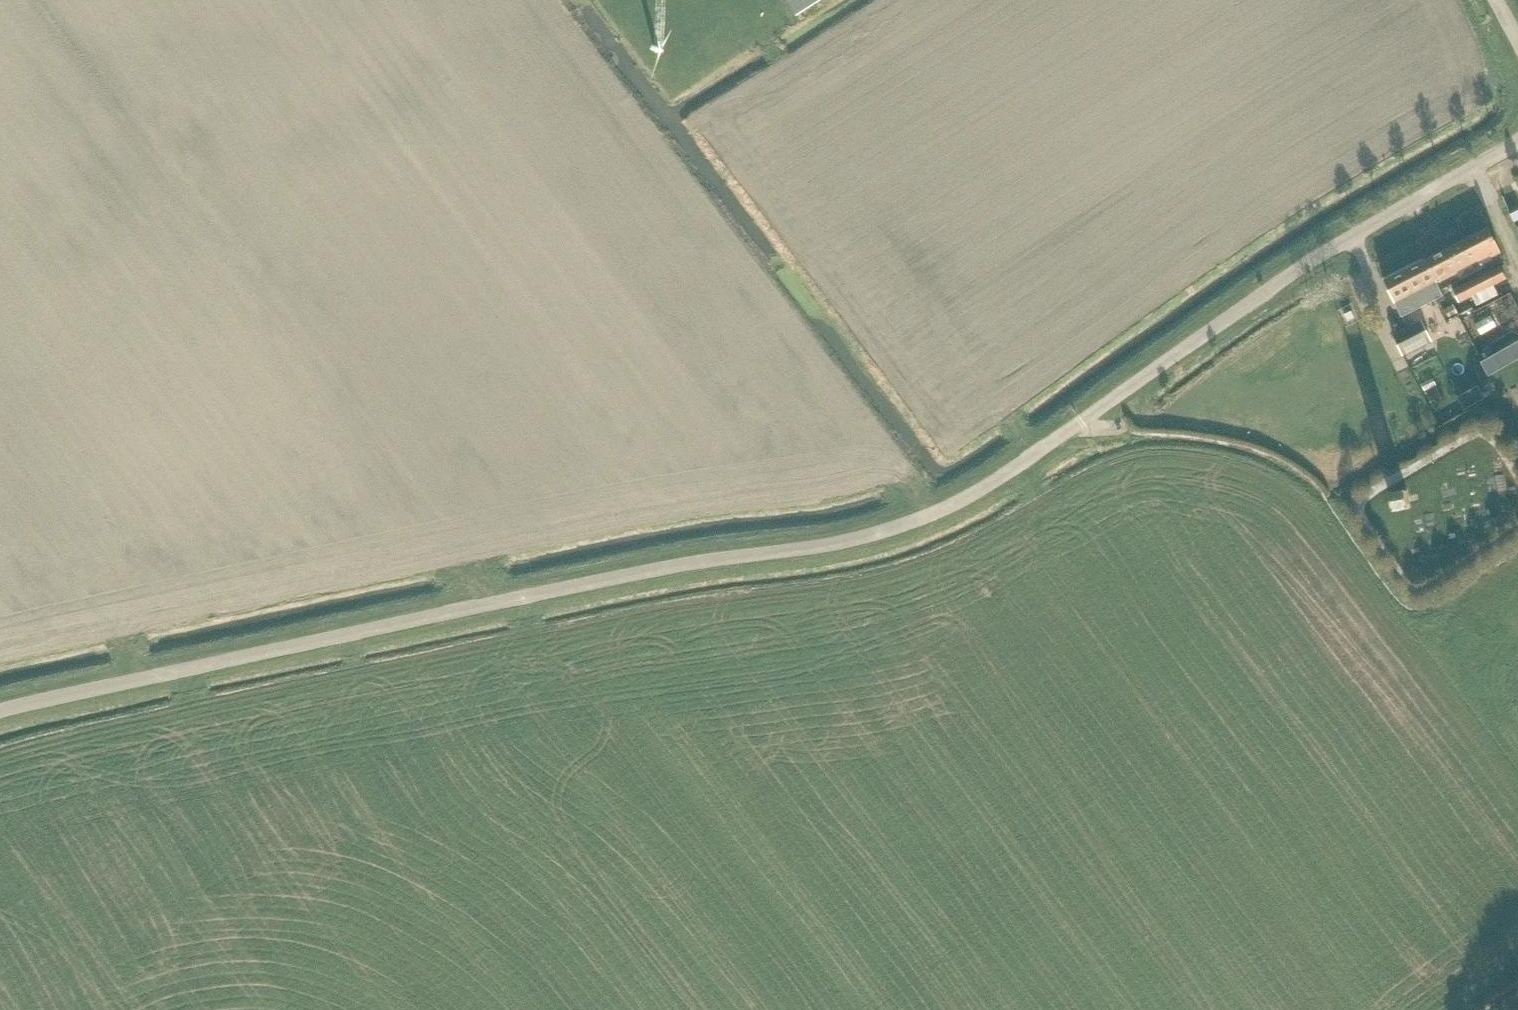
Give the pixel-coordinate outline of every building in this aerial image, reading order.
[(797,16),(822,0),(787,0),(797,16)] [(1466,239),(1478,264),(1481,268),(1493,262),(1491,257),(1500,253),(1487,228),(1466,239)] [(1466,239),(1446,250),(1460,280),(1481,269),(1481,268),(1478,264),(1466,239)] [(1446,250),(1425,260),(1440,290),(1460,280),(1446,250)] [(1438,298),(1443,296),(1440,290),(1425,260),(1384,281),(1402,317),(1423,306),(1438,298)] [(1506,279),(1500,267),(1469,283),(1475,294),(1506,279)] [(1454,291),(1460,302),(1472,296),(1475,294),(1469,283),(1454,291)] [(1453,305),(1444,309),(1449,319),(1458,314),(1453,305)] [(1403,356),(1431,342),(1430,340),(1420,320),(1407,327),(1392,335),(1403,356)] [(1483,357),(1510,347),(1503,328),(1476,339),(1483,357)] [(1499,371),(1491,357),(1481,363),(1489,377),(1499,371)] [(1468,392),(1475,404),(1485,398),(1478,386),(1468,392)]
